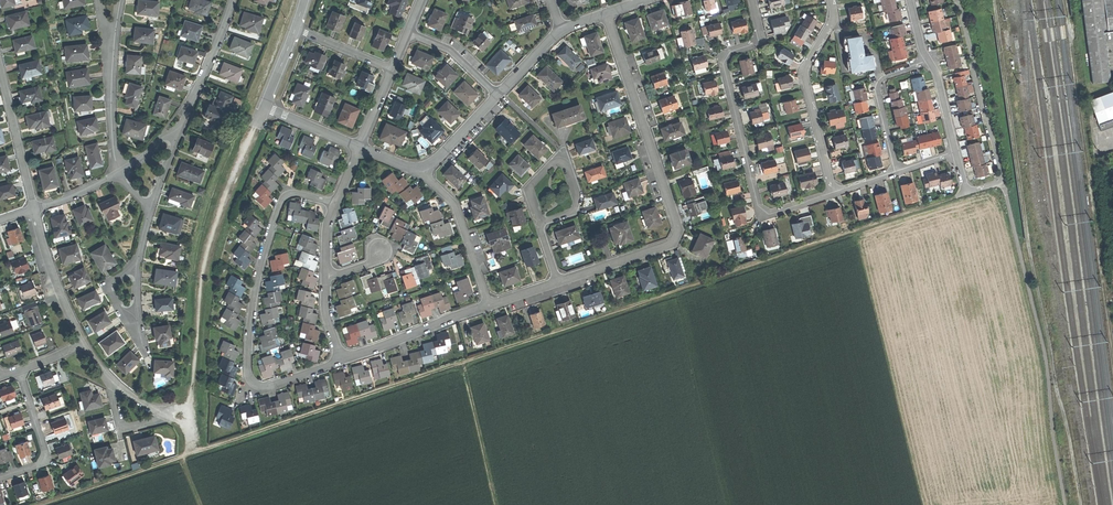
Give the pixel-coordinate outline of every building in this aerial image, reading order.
[(137,7),(137,14),(144,15),(145,14),(151,14),(150,16),(157,16),(158,3),(138,0),(137,7)] [(188,9),(195,11),(195,10),(201,12),(200,14),(207,16),(209,9),(211,2),(203,0),(191,0),(188,9)] [(348,5),(368,13),(373,2),(369,0),(368,0),(350,0),(348,5)] [(400,16),(404,8),(408,0),(390,0),(389,3),(393,5),(390,12),(400,16)] [(511,8),(529,2),(528,0),(508,0),(511,8)] [(704,12),(714,9),(711,0),(708,0),(706,0),(702,2),(704,12)] [(769,0),(770,6),(767,6),(768,11),(783,8),(781,0),(770,0),(769,0)] [(933,9),(944,6),(942,0),(931,0),(931,3),(933,9)] [(1110,81),(1104,31),(1100,0),(1082,0),(1092,83),(1110,81)] [(1104,31),(1112,30),(1112,0),(1100,0),(1104,31)] [(895,8),(894,2),(881,5),(884,16),(888,15),(896,13),(895,8)] [(679,16),(680,17),(690,15),(687,3),(682,4),(677,6),(677,7),(679,16)] [(673,17),(679,16),(677,7),(671,8),(673,17)] [(447,14),(435,9),(432,16),(429,24),(441,29),(447,14)] [(452,26),(456,27),(461,13),(471,17),(472,14),(461,9),(458,11),(452,26)] [(8,21),(10,27),(19,24),(19,26),(29,24),(26,11),(7,16),(8,21)] [(859,11),(847,12),(848,19),(849,27),(857,26),(856,23),(861,22),(859,11)] [(901,12),(896,13),(888,15),(890,26),(903,23),(902,18),(901,12)] [(931,21),(932,26),(944,23),(941,12),(929,15),(931,21)] [(261,18),(244,13),(242,18),(240,24),(250,27),(248,31),(258,34),(261,24),(260,24),(261,18)] [(331,30),(337,32),(343,18),(332,13),(326,27),(331,30)] [(461,30),(467,33),(470,27),(472,21),(474,18),(471,17),(461,13),(456,27),(455,28),(461,30)] [(533,14),(515,20),(518,27),(519,31),(537,25),(535,20),(533,14)] [(653,15),(647,17),(652,32),(668,27),(664,14),(658,16),(654,17),(653,15)] [(66,20),(69,32),(89,28),(88,21),(86,15),(66,20)] [(806,19),(801,28),(809,34),(812,29),(815,24),(806,19)] [(185,38),(198,42),(200,34),(202,26),(184,20),(182,29),(188,31),(187,33),(186,32),(185,34),(186,35),(185,38)] [(511,29),(518,27),(515,20),(511,21),(511,22),(509,23),(511,29)] [(742,20),(728,23),(731,33),(738,32),(739,35),(742,34),(745,34),(742,20)] [(645,40),(638,21),(631,23),(625,25),(631,44),(645,40)] [(786,21),(770,24),(771,32),(773,38),(784,35),(783,31),(788,29),(786,21)] [(935,37),(938,36),(946,34),(944,23),(932,26),(933,31),(935,37)] [(354,24),(349,37),(354,39),(359,41),(365,28),(354,24)] [(717,25),(705,27),(707,35),(708,38),(714,37),(719,36),(717,25)] [(134,34),(133,40),(146,42),(145,43),(152,44),(154,30),(135,28),(134,34)] [(793,39),(803,45),(806,39),(809,34),(801,28),(800,28),(793,39)] [(905,28),(892,31),(894,41),(903,39),(907,38),(906,33),(905,28)] [(377,48),(382,51),(385,43),(386,44),(390,35),(379,30),(372,46),(377,48)] [(488,34),(486,37),(490,41),(494,37),(489,32),(488,34)] [(478,46),(482,50),(490,41),(486,37),(482,33),(473,42),(478,46)] [(682,41),(684,50),(695,48),(694,43),(692,33),(681,35),(682,41)] [(946,34),(938,36),(939,42),(940,47),(951,44),(949,33),(946,34)] [(14,45),(16,50),(25,48),(25,50),(35,47),(32,35),(13,40),(14,45)] [(597,36),(585,39),(588,48),(591,58),(603,55),(600,45),(597,36)] [(232,44),(230,50),(241,54),(241,55),(247,58),(252,45),(234,38),(232,44)] [(904,45),(903,39),(894,41),(890,42),(893,53),(906,50),(904,45)] [(859,40),(845,42),(846,51),(848,62),(847,62),(849,77),(873,73),(870,58),(862,59),(859,40)] [(65,47),(67,61),(88,59),(87,52),(86,45),(65,47)] [(181,47),(177,59),(186,62),(193,63),(193,64),(195,58),(194,57),(195,56),(195,55),(196,56),(197,51),(181,47)] [(946,57),(947,62),(959,59),(956,48),(944,51),(946,57)] [(557,58),(572,71),(580,63),(565,49),(561,54),(557,58)] [(501,50),(487,64),(492,69),(497,74),(511,59),(501,50)] [(907,56),(906,50),(893,53),(895,64),(908,61),(907,56)] [(414,57),(411,64),(420,68),(428,71),(433,58),(417,51),(415,55),(414,57)] [(644,62),(646,66),(660,62),(656,51),(643,56),(644,62)] [(781,52),(776,61),(780,63),(780,64),(788,70),(792,64),(790,63),(791,61),(792,59),(781,52)] [(320,70),(326,57),(322,56),(320,55),(319,55),(314,53),(313,55),(309,53),(305,63),(310,65),(310,66),(320,70)] [(125,73),(139,74),(140,67),(140,57),(126,56),(125,62),(127,62),(127,65),(126,67),(125,67),(125,73)] [(419,70),(420,68),(411,64),(414,57),(410,56),(407,64),(419,70)] [(701,58),(690,61),(693,72),(704,69),(702,64),(701,58)] [(959,59),(947,62),(949,67),(950,72),(962,69),(959,59)] [(21,71),(22,76),(30,74),(30,76),(41,73),(38,60),(19,65),(21,71)] [(740,71),(741,76),(752,74),(749,60),(738,62),(740,71)] [(331,76),(339,79),(340,77),(342,78),(345,71),(342,70),(344,65),(340,63),(335,61),(330,71),(333,72),(331,76)] [(580,71),(586,66),(582,62),(577,67),(580,71)] [(241,70),(224,63),(222,69),(219,74),(231,79),(231,81),(237,83),(241,70)] [(833,66),(824,65),(824,69),(822,68),(820,68),(820,73),(819,77),(826,78),(826,76),(833,77),(833,66)] [(607,66),(591,71),(594,80),(598,79),(600,85),(611,81),(609,73),(607,66)] [(435,78),(446,89),(457,77),(451,71),(446,67),(435,78)] [(542,74),(538,78),(553,93),(557,89),(560,86),(561,84),(546,69),(542,74)] [(70,81),(71,87),(78,86),(78,82),(88,81),(88,76),(87,71),(76,72),(76,73),(71,74),(71,72),(66,72),(67,81),(70,81)] [(175,88),(181,90),(182,85),(181,85),(182,83),(182,80),(184,81),(185,76),(170,71),(165,84),(167,85),(175,88)] [(362,72),(356,85),(367,90),(372,78),(368,76),(367,76),(367,75),(362,72)] [(424,81),(407,74),(405,79),(402,85),(408,87),(408,89),(419,93),(424,81)] [(653,86),(654,90),(667,85),(663,75),(650,79),(653,86)] [(955,87),(956,91),(967,89),(963,75),(955,77),(956,82),(954,82),(955,87)] [(778,86),(780,93),(791,90),(790,85),(789,79),(777,82),(778,86)] [(907,80),(900,81),(901,89),(909,87),(907,80)] [(913,84),(916,95),(926,93),(925,86),(924,81),(913,84)] [(713,83),(700,86),(702,97),(709,96),(709,98),(714,97),(714,94),(716,94),(714,88),(713,83)] [(141,87),(128,84),(127,90),(125,95),(127,95),(124,104),(135,108),(141,87)] [(464,84),(455,94),(468,107),(478,96),(471,90),(464,84)] [(309,90),(297,85),(293,94),(295,95),(292,102),(296,104),(302,107),(309,90)] [(21,97),(23,102),(30,100),(31,102),(41,100),(38,87),(20,91),(21,97)] [(743,95),(745,101),(757,98),(756,93),(754,87),(742,90),(743,95)] [(835,88),(824,90),(826,96),(827,101),(832,100),(833,105),(839,103),(835,88)] [(524,93),(520,97),(533,110),(541,101),(528,89),(524,93)] [(960,100),(961,104),(969,102),(968,98),(969,98),(969,97),(967,89),(956,91),(958,96),(959,100),(960,100)] [(854,93),(857,106),(866,103),(869,103),(867,96),(866,91),(854,93)] [(232,97),(220,92),(216,102),(215,105),(214,107),(211,106),(210,105),(204,117),(221,124),(227,112),(226,112),(232,97)] [(928,92),(926,93),(916,95),(918,106),(931,103),(929,98),(928,92)] [(1099,125),(1112,120),(1112,92),(1090,100),(1095,116),(1099,125)] [(334,98),(322,93),(314,112),(320,114),(325,116),(329,108),(334,98)] [(890,101),(891,105),(901,102),(899,94),(896,95),(889,97),(890,101)] [(617,95),(598,101),(599,103),(601,113),(607,111),(608,112),(616,109),(615,108),(620,106),(619,101),(617,95)] [(73,97),(74,111),(80,111),(91,110),(92,110),(91,103),(91,96),(73,97)] [(393,107),(389,115),(400,120),(406,105),(404,105),(406,99),(398,96),(396,101),(395,101),(393,107)] [(170,101),(159,97),(157,103),(156,103),(154,111),(155,111),(154,114),(165,118),(166,112),(167,109),(168,106),(170,101)] [(660,108),(662,115),(677,110),(673,98),(659,103),(660,108)] [(445,118),(450,123),(454,118),(459,113),(447,102),(438,111),(442,116),(443,115),(446,117),(445,118)] [(891,105),(893,113),(903,111),(901,102),(891,105)] [(958,110),(959,116),(972,113),(969,102),(961,104),(956,105),(958,110)] [(854,107),(856,117),(869,114),(868,108),(866,103),(857,106),(854,107)] [(932,109),(931,103),(918,106),(921,117),(933,114),(932,109)] [(345,104),(337,121),(344,124),(351,127),(354,120),(355,116),(356,116),(359,110),(345,104)] [(783,106),(785,117),(799,114),(797,109),(794,109),(794,107),(793,104),(783,106)] [(757,108),(758,114),(759,117),(766,116),(764,106),(757,108)] [(552,116),(557,130),(566,127),(584,121),(580,107),(552,116)] [(719,110),(705,113),(708,123),(721,120),(720,115),(719,110)] [(894,117),(895,121),(907,118),(905,110),(903,111),(893,113),(894,117)] [(27,123),(28,129),(42,125),(43,127),(49,126),(46,111),(26,116),(27,123)] [(829,122),(830,128),(834,127),(842,125),(844,125),(841,113),(835,115),(829,116),(827,117),(829,122)] [(750,125),(752,131),(762,129),(759,117),(758,114),(748,117),(750,125)] [(934,119),(933,114),(921,117),(923,127),(936,124),(934,119)] [(419,125),(423,128),(430,120),(427,117),(419,125)] [(77,122),(80,135),(87,134),(86,132),(98,130),(97,124),(95,118),(77,122)] [(896,125),(897,129),(900,128),(909,126),(907,118),(895,121),(896,125)] [(859,122),(862,133),(875,129),(874,124),(872,119),(859,122)] [(963,132),(965,132),(975,129),(972,119),(960,122),(962,127),(963,132)] [(127,120),(122,135),(129,137),(130,134),(141,138),(143,133),(143,131),(144,131),(146,126),(127,120)] [(421,134),(431,142),(436,136),(438,138),(441,136),(444,133),(430,120),(423,128),(425,130),(421,134)] [(625,120),(608,126),(610,130),(612,136),(613,140),(630,134),(628,127),(625,120)] [(519,135),(506,122),(500,128),(496,132),(509,145),(519,135)] [(392,142),(400,146),(405,132),(386,124),(379,139),(385,141),(386,140),(392,142)] [(663,136),(665,142),(673,140),(680,137),(684,136),(680,124),(661,130),(663,136)] [(280,147),(290,150),(294,139),(290,137),(293,131),(288,129),(282,127),(278,138),(283,140),(280,147)] [(788,130),(790,141),(803,138),(803,137),(804,134),(801,132),(801,130),(800,128),(788,130)] [(862,133),(865,144),(878,141),(876,135),(875,129),(862,133)] [(966,138),(967,143),(979,140),(976,129),(975,129),(965,132),(966,138)] [(725,135),(715,137),(717,148),(727,145),(726,140),(725,135)] [(422,136),(418,140),(426,148),(430,144),(422,136)] [(938,136),(927,138),(930,151),(935,149),(941,148),(938,136)] [(33,148),(35,153),(45,151),(45,152),(55,150),(52,137),(32,142),(33,148)] [(302,156),(312,160),(317,148),(313,147),(315,141),(310,139),(305,137),(300,148),(304,150),(302,156)] [(532,137),(524,147),(538,160),(542,155),(546,151),(532,137)] [(757,146),(758,151),(764,150),(770,148),(768,138),(755,141),(757,146)] [(804,143),(803,138),(790,141),(791,146),(804,143)] [(845,138),(833,141),(834,146),(835,152),(843,150),(847,149),(845,138)] [(916,141),(917,144),(918,152),(919,153),(924,152),(930,151),(927,138),(916,141)] [(212,146),(197,139),(195,145),(192,151),(198,154),(198,153),(202,154),(202,155),(207,158),(212,146)] [(592,141),(575,147),(577,152),(578,157),(583,156),(587,154),(595,152),(592,141)] [(97,143),(85,146),(91,168),(101,166),(102,165),(99,153),(100,153),(100,152),(99,153),(98,149),(97,143)] [(421,143),(417,144),(419,154),(427,152),(426,147),(422,148),(421,143)] [(902,147),(905,159),(910,157),(916,156),(915,153),(918,152),(917,144),(902,147)] [(867,149),(870,161),(880,159),(882,158),(881,152),(879,146),(867,149)] [(969,155),(970,160),(982,157),(979,146),(967,149),(969,155)] [(324,152),(320,164),(330,167),(332,162),(336,164),(341,152),(336,151),(330,148),(328,153),(324,152)] [(613,154),(617,165),(632,160),(630,154),(628,149),(613,154)] [(487,162),(477,152),(472,156),(468,160),(479,170),(483,166),(487,162)] [(672,164),(673,169),(690,164),(686,152),(670,157),(672,164)] [(807,152),(794,155),(796,166),(806,164),(810,163),(809,158),(807,152)] [(716,157),(718,163),(729,160),(727,154),(716,157)] [(272,166),(268,170),(278,179),(282,175),(286,171),(281,166),(284,163),(275,155),(268,162),(272,166)] [(2,171),(2,169),(9,167),(8,162),(6,156),(0,157),(0,172),(2,171)] [(78,157),(65,161),(66,167),(68,167),(71,178),(76,177),(83,175),(78,157)] [(517,157),(508,168),(521,179),(525,174),(530,168),(517,157)] [(973,170),(975,170),(985,167),(982,157),(970,160),(971,165),(973,170)] [(870,161),(868,162),(870,172),(883,169),(881,164),(880,159),(870,161)] [(729,160),(718,163),(720,174),(731,171),(730,165),(729,160)] [(852,163),(841,166),(842,172),(843,176),(855,173),(852,163)] [(203,171),(181,164),(179,169),(177,175),(189,179),(189,180),(199,184),(203,171)] [(761,173),(763,178),(775,175),(773,165),(760,168),(761,173)] [(53,167),(39,170),(41,181),(44,189),(58,186),(53,167)] [(985,167),(975,170),(976,176),(977,180),(989,177),(986,167),(985,167)] [(451,182),(458,189),(466,181),(452,168),(444,176),(451,182)] [(602,169),(585,175),(586,180),(587,184),(605,179),(602,169)] [(266,182),(262,185),(271,194),(276,189),(279,186),(274,182),(278,179),(268,170),(261,177),(266,182)] [(310,187),(322,192),(323,187),(326,181),(321,179),(323,174),(311,170),(307,180),(312,182),(310,187)] [(382,182),(386,187),(396,179),(393,174),(382,182)] [(942,176),(937,177),(940,187),(941,190),(952,188),(948,174),(942,176)] [(929,190),(940,187),(937,177),(937,175),(931,177),(926,178),(927,182),(929,190)] [(800,179),(802,190),(805,189),(805,191),(809,190),(813,189),(812,187),(816,187),(813,176),(800,179)] [(490,190),(499,198),(504,193),(507,189),(509,191),(513,187),(501,177),(490,190)] [(386,187),(392,195),(396,191),(399,195),(409,188),(405,183),(403,179),(399,182),(396,179),(386,187)] [(638,181),(623,186),(628,200),(643,195),(640,187),(638,181)] [(681,189),(682,194),(694,190),(691,181),(679,184),(681,189)] [(0,187),(0,199),(7,198),(6,196),(8,196),(9,196),(14,195),(13,189),(11,184),(0,187)] [(256,201),(265,210),(269,206),(272,202),(268,197),(271,194),(262,185),(255,193),(259,198),(256,201)] [(721,188),(724,200),(737,197),(735,190),(734,185),(721,188)] [(902,189),(907,206),(918,203),(913,186),(908,187),(902,189)] [(412,192),(409,188),(399,195),(406,204),(411,200),(414,204),(424,197),(420,192),(418,188),(412,192)] [(193,196),(172,189),(170,194),(169,198),(182,203),(181,204),(189,207),(193,196)] [(352,199),(352,205),(365,205),(365,200),(370,200),(370,189),(358,189),(358,194),(352,194),(352,199)] [(783,189),(768,192),(770,197),(771,203),(785,200),(783,189)] [(695,195),(694,190),(682,194),(684,199),(695,195)] [(876,198),(880,216),(892,213),(888,195),(882,197),(876,198)] [(613,196),(595,202),(597,208),(598,213),(617,206),(613,196)] [(106,201),(100,204),(104,215),(107,215),(109,221),(119,217),(115,205),(118,204),(115,198),(106,201)] [(180,206),(181,204),(182,203),(169,198),(167,202),(180,206)] [(687,203),(688,207),(697,204),(699,212),(706,210),(703,198),(687,203)] [(483,199),(471,203),(473,210),(471,211),(473,216),(475,222),(489,217),(483,199)] [(291,223),(302,225),(304,212),(301,212),(302,205),(290,203),(289,210),(288,215),(293,216),(291,223)] [(688,207),(682,208),(683,212),(688,210),(689,215),(690,218),(700,215),(699,212),(697,204),(688,207)] [(853,205),(857,218),(864,216),(868,216),(865,205),(863,206),(860,206),(859,204),(857,204),(853,205)] [(73,211),(79,226),(92,221),(88,209),(86,210),(84,206),(79,209),(73,211)] [(385,228),(390,231),(395,219),(391,217),(394,212),(385,207),(378,220),(383,222),(381,226),(385,228)] [(420,213),(423,224),(429,222),(430,226),(442,223),(440,217),(439,212),(433,214),(431,210),(420,213)] [(340,225),(342,231),(354,228),(353,223),(358,221),(355,211),(341,214),(343,219),(339,221),(340,225)] [(521,211),(506,216),(509,222),(512,221),(514,228),(525,225),(523,218),(521,211)] [(655,211),(643,215),(649,231),(661,227),(658,218),(655,211)] [(832,212),(825,214),(826,220),(830,219),(831,225),(841,224),(839,211),(832,212)] [(311,213),(304,212),(302,225),(307,225),(306,231),(317,233),(319,221),(314,220),(315,214),(311,213)] [(741,213),(730,215),(732,225),(742,223),(743,223),(742,218),(741,213)] [(180,219),(163,215),(162,222),(160,230),(176,234),(180,219)] [(246,231),(254,238),(258,234),(261,230),(257,227),(260,223),(251,215),(244,223),(249,227),(246,231)] [(56,218),(50,219),(54,236),(61,234),(61,236),(70,235),(67,222),(65,222),(63,216),(56,218)] [(396,240),(401,243),(407,232),(402,230),(405,224),(395,219),(390,231),(389,232),(393,234),(391,238),(396,240)] [(796,226),(791,227),(793,238),(801,236),(802,239),(809,238),(807,229),(812,228),(810,219),(801,222),(801,225),(796,226)] [(443,227),(442,223),(430,226),(433,237),(440,235),(442,240),(453,236),(451,231),(450,225),(443,227)] [(743,230),(742,223),(732,225),(727,226),(728,233),(743,230)] [(633,243),(626,225),(614,229),(615,230),(610,232),(615,247),(621,245),(626,243),(626,245),(633,243)] [(13,229),(8,231),(10,237),(12,236),(14,242),(22,239),(18,227),(13,229)] [(339,243),(340,248),(353,245),(352,240),(357,239),(354,228),(342,231),(340,232),(341,237),(337,238),(339,243)] [(575,228),(556,234),(559,242),(560,246),(574,241),(579,240),(575,228)] [(251,242),(254,238),(246,231),(238,239),(243,243),(240,246),(249,254),(253,250),(256,247),(251,242)] [(408,253),(413,256),(419,245),(414,242),(416,237),(407,232),(401,243),(401,244),(405,246),(403,251),(408,253)] [(506,232),(488,238),(490,244),(492,250),(493,249),(508,244),(510,243),(506,232)] [(766,237),(761,238),(765,252),(776,249),(772,235),(766,237)] [(302,252),(314,256),(316,251),(317,246),(312,244),(314,240),(302,236),(299,246),(304,248),(302,252)] [(712,241),(700,236),(696,245),(692,253),(705,259),(708,252),(712,241)] [(575,246),(574,241),(560,246),(561,250),(575,246)] [(181,247),(162,243),(160,249),(159,255),(166,257),(170,258),(169,259),(172,260),(178,261),(181,247)] [(511,250),(508,244),(493,249),(496,255),(511,250)] [(731,246),(735,260),(744,257),(741,248),(740,244),(731,246)] [(76,245),(59,249),(60,255),(62,255),(63,259),(64,264),(79,260),(76,245)] [(92,252),(102,272),(108,269),(114,265),(109,257),(111,256),(105,245),(92,252)] [(339,260),(340,265),(352,262),(351,257),(356,256),(353,245),(340,248),(341,253),(337,254),(339,260)] [(246,258),(249,254),(240,246),(232,255),(238,260),(235,263),(244,271),(248,266),(251,263),(246,258)] [(441,250),(444,258),(453,255),(451,247),(441,250)] [(534,250),(522,254),(527,269),(539,265),(536,257),(534,250)] [(312,262),(314,256),(302,252),(299,262),(304,264),(302,269),(314,273),(316,268),(317,264),(312,262)] [(271,266),(272,272),(284,270),(283,265),(289,264),(287,253),(275,255),(275,260),(270,261),(271,266)] [(444,258),(441,258),(444,269),(450,267),(452,272),(463,269),(461,262),(460,257),(454,259),(453,255),(444,258)] [(415,268),(415,269),(419,280),(429,277),(427,272),(431,270),(428,258),(421,260),(417,261),(418,267),(415,268)] [(25,259),(13,263),(17,274),(18,273),(19,275),(26,272),(25,270),(29,269),(27,264),(25,259)] [(673,263),(667,264),(673,282),(683,279),(678,261),(673,263)] [(76,274),(69,277),(72,283),(75,289),(89,282),(83,268),(75,272),(76,274)] [(312,278),(314,273),(302,269),(299,279),(304,281),(302,286),(314,290),(315,285),(317,280),(312,278)] [(410,270),(405,272),(406,276),(402,278),(406,290),(417,287),(415,281),(419,280),(415,269),(410,270)] [(643,271),(638,273),(642,285),(640,285),(643,292),(656,287),(650,269),(643,271)] [(177,273),(156,270),(155,276),(154,281),(168,283),(167,286),(175,287),(177,273)] [(500,276),(504,289),(514,285),(520,283),(516,270),(500,276)] [(265,287),(266,293),(279,291),(278,285),(283,285),(282,275),(269,277),(270,282),(265,283),(265,287)] [(365,277),(360,278),(364,290),(369,289),(371,295),(381,291),(377,280),(376,278),(372,280),(371,275),(365,277)] [(228,292),(239,298),(241,293),(244,289),(239,287),(242,282),(231,276),(226,286),(230,288),(228,292)] [(384,277),(377,280),(381,291),(386,289),(388,296),(398,292),(394,279),(390,281),(388,276),(384,277)] [(616,299),(629,295),(623,278),(616,281),(611,282),(616,299)] [(456,284),(458,288),(469,284),(468,280),(456,284)] [(338,297),(340,302),(352,298),(351,293),(356,292),(353,281),(341,285),(342,290),(337,291),(338,297)] [(33,282),(21,286),(25,296),(29,295),(36,292),(35,288),(33,282)] [(469,284),(458,288),(459,293),(454,295),(457,305),(469,301),(467,297),(473,295),(471,290),(469,284)] [(281,302),(279,291),(266,293),(267,297),(262,298),(263,304),(264,309),(276,307),(276,303),(281,302)] [(302,301),(301,306),(313,309),(314,304),(316,299),(310,298),(311,294),(299,291),(297,300),(302,301)] [(77,299),(82,310),(99,303),(97,298),(94,292),(77,299)] [(237,303),(239,298),(228,292),(223,302),(228,305),(226,309),(236,315),(239,310),(241,305),(237,303)] [(430,297),(434,310),(439,308),(440,314),(446,312),(451,311),(447,299),(443,300),(441,294),(430,297)] [(586,310),(602,305),(599,294),(590,297),(583,299),(586,310)] [(430,311),(434,310),(430,297),(421,300),(423,307),(418,308),(422,320),(427,319),(432,317),(430,311)] [(337,313),(339,318),(350,315),(349,310),(355,308),(352,298),(340,302),(341,306),(336,308),(337,313)] [(172,299),(155,300),(155,305),(156,311),(171,310),(171,304),(172,304),(172,299)] [(400,314),(403,326),(408,325),(414,323),(412,316),(415,315),(412,303),(402,306),(404,313),(400,314)] [(560,313),(562,321),(574,318),(569,304),(563,306),(558,307),(560,313)] [(303,319),(302,323),(314,326),(316,320),(317,315),(312,314),(313,309),(301,306),(298,317),(303,319)] [(24,312),(29,325),(41,321),(39,316),(37,311),(39,311),(38,307),(24,312)] [(278,318),(276,307),(264,309),(265,314),(259,315),(260,321),(260,326),(273,324),(272,319),(278,318)] [(234,319),(236,315),(226,309),(221,319),(226,322),(224,327),(233,332),(236,326),(239,321),(234,319)] [(385,313),(383,313),(384,318),(380,320),(384,332),(389,330),(395,329),(393,323),(397,322),(393,310),(385,313)] [(88,321),(94,332),(110,323),(107,317),(104,312),(88,321)] [(530,317),(535,330),(544,327),(539,314),(535,315),(530,317)] [(502,319),(497,320),(501,332),(503,338),(504,339),(509,337),(509,336),(513,335),(507,317),(502,319)] [(356,324),(360,337),(364,335),(366,341),(371,339),(376,338),(372,326),(367,327),(366,322),(356,324)] [(3,337),(13,333),(10,323),(0,327),(0,329),(2,336),(3,337)] [(314,326),(302,323),(300,334),(306,335),(305,340),(316,342),(318,337),(319,332),(313,330),(314,326)] [(356,338),(360,337),(356,324),(346,327),(348,334),(343,335),(346,347),(352,345),(357,344),(356,338)] [(471,329),(476,345),(488,342),(483,325),(476,328),(471,329)] [(169,326),(154,328),(155,336),(155,342),(158,341),(159,347),(169,345),(168,339),(170,339),(169,326)] [(274,328),(263,332),(265,337),(258,339),(260,342),(261,345),(258,346),(260,353),(279,346),(276,338),(277,337),(274,328)] [(100,343),(107,355),(123,343),(120,338),(116,332),(100,343)] [(43,333),(32,337),(35,349),(41,347),(47,344),(43,333)] [(437,342),(433,343),(436,355),(446,353),(445,347),(449,346),(447,334),(440,336),(436,337),(437,342)] [(224,353),(222,357),(233,362),(235,357),(237,352),(233,350),(234,346),(223,341),(218,351),(224,353)] [(2,348),(6,358),(12,355),(20,353),(16,343),(2,348)] [(315,346),(303,343),(300,354),(306,355),(305,360),(316,363),(318,358),(319,352),(314,351),(315,346)] [(424,353),(419,354),(422,365),(433,362),(432,356),(436,355),(433,343),(426,345),(422,346),(424,353)] [(277,360),(281,372),(286,371),(292,369),(290,362),(294,361),(291,349),(281,352),(283,358),(277,360)] [(117,365),(126,374),(139,361),(133,356),(130,352),(117,365)] [(410,361),(406,362),(409,375),(419,372),(418,366),(422,365),(419,354),(413,355),(409,356),(410,361)] [(259,366),(263,378),(269,376),(273,375),(271,369),(275,368),(271,356),(262,359),(264,364),(259,366)] [(223,369),(221,374),(233,379),(235,374),(237,369),(231,367),(233,362),(222,357),(218,367),(223,369)] [(409,375),(406,362),(402,363),(401,358),(395,359),(390,360),(393,373),(398,372),(399,377),(409,375)] [(374,361),(370,362),(373,375),(378,374),(380,381),(390,379),(386,365),(382,366),(380,360),(374,361)] [(173,361),(155,361),(155,367),(154,373),(160,373),(165,374),(165,377),(172,377),(173,361)] [(356,368),(351,369),(354,381),(359,380),(360,386),(370,384),(368,371),(363,372),(361,366),(356,368)] [(336,374),(332,375),(334,387),(339,386),(340,392),(351,389),(348,377),(343,378),(342,372),(336,374)] [(43,383),(44,388),(55,384),(53,378),(51,373),(41,376),(43,383)] [(221,392),(231,397),(234,391),(236,385),(231,383),(233,379),(221,374),(217,384),(223,387),(221,392)] [(314,389),(311,389),(314,402),(324,400),(323,394),(327,393),(324,380),(318,381),(313,382),(314,389)] [(215,390),(221,392),(223,387),(217,384),(215,390)] [(314,402),(311,389),(306,390),(305,384),(299,385),(294,386),(297,400),(303,399),(304,404),(314,402)] [(0,392),(0,396),(2,402),(5,401),(14,398),(15,397),(11,388),(6,390),(3,391),(0,392)] [(82,393),(85,411),(102,407),(101,401),(99,395),(91,397),(90,392),(82,393)] [(277,401),(273,402),(276,415),(286,413),(285,407),(290,406),(287,393),(281,394),(275,395),(277,401)] [(53,396),(42,400),(44,406),(46,410),(57,406),(53,396)] [(276,415),(273,402),(270,403),(268,397),(263,398),(258,399),(261,413),(265,412),(266,417),(276,415)] [(227,409),(221,406),(216,417),(221,420),(218,425),(228,430),(233,419),(229,417),(232,411),(227,409)] [(244,407),(240,408),(242,421),(247,420),(248,425),(258,423),(256,411),(251,412),(250,406),(244,407)] [(9,418),(13,428),(24,424),(22,419),(20,414),(9,418)] [(63,419),(64,421),(68,432),(72,431),(68,417),(63,419)] [(89,422),(92,433),(101,431),(101,433),(107,432),(106,425),(105,419),(89,422)] [(64,421),(50,425),(52,431),(54,436),(68,432),(64,421)] [(143,439),(134,442),(137,456),(143,454),(158,451),(155,437),(143,439)] [(26,442),(16,446),(19,457),(25,455),(30,453),(26,442)] [(58,455),(60,460),(72,456),(69,446),(56,451),(58,455)] [(106,447),(95,450),(99,468),(110,465),(110,462),(115,461),(113,454),(112,449),(107,450),(106,447)] [(0,450),(0,460),(1,463),(6,462),(9,461),(10,464),(15,462),(12,452),(5,454),(4,449),(0,450)] [(63,476),(70,485),(76,481),(83,476),(76,466),(67,472),(63,476)] [(42,477),(38,478),(42,491),(51,488),(47,475),(42,477)] [(77,483),(76,481),(70,485),(63,476),(62,477),(71,488),(77,483)] [(17,485),(12,487),(16,498),(27,494),(23,483),(17,485)]
